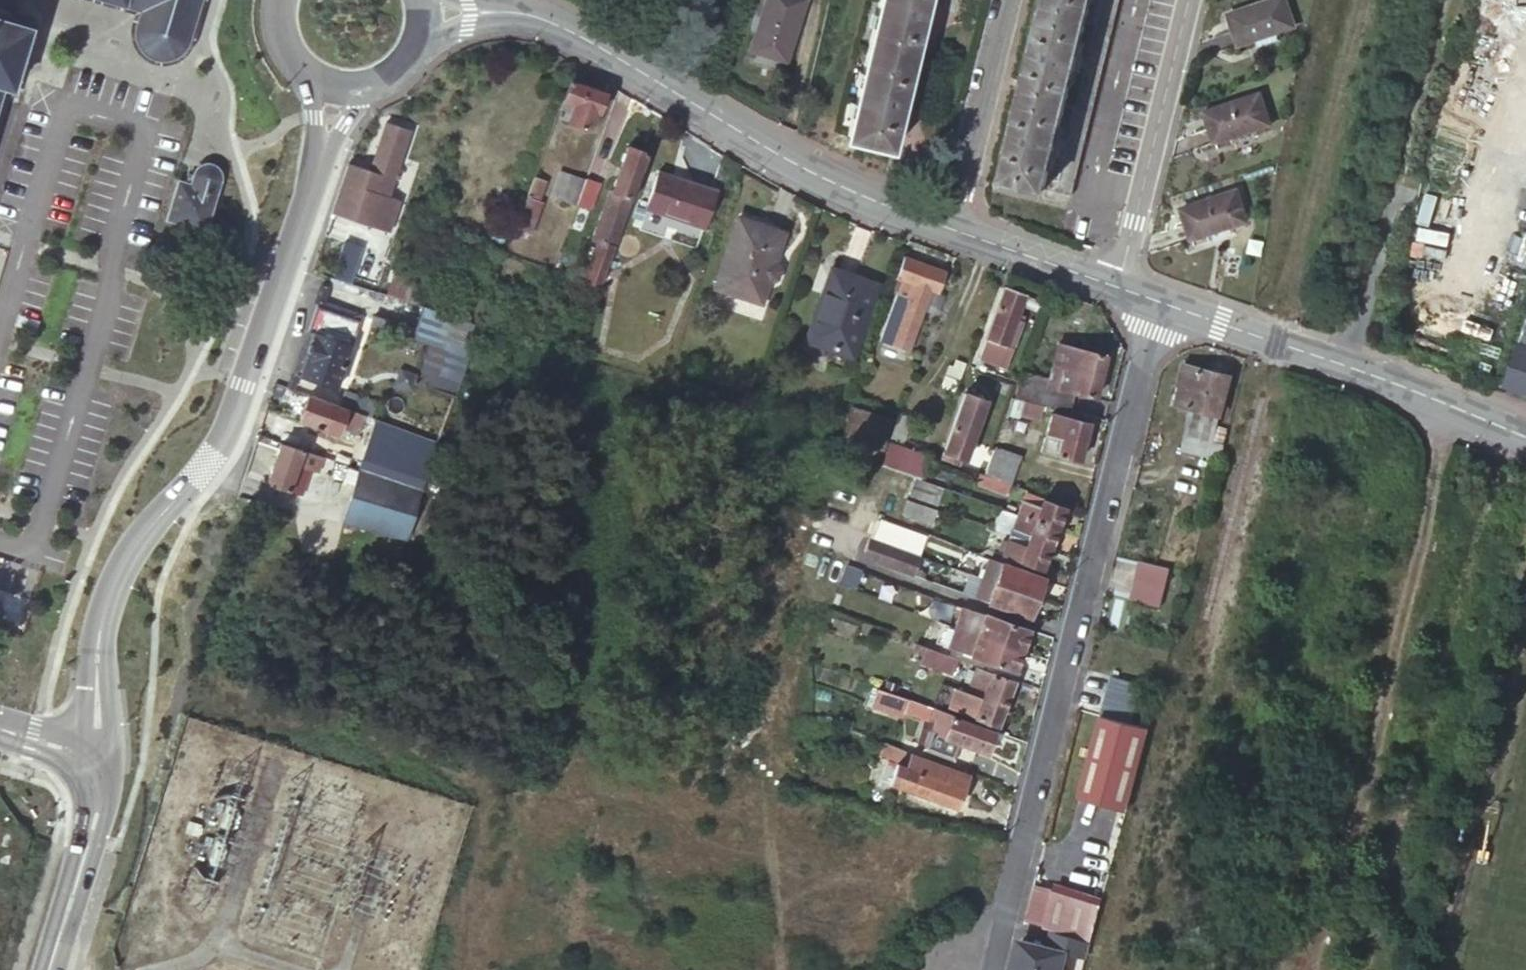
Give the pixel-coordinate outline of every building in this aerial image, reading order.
[(144,11),(141,19),(140,30),(143,42),(149,48),(156,53),(166,54),(175,53),(182,49),(187,44),(190,39),(201,0),(108,0),(144,11)] [(782,55),(801,0),(763,0),(748,42),(782,55)] [(902,115),(906,101),(924,26),(927,12),(930,0),(881,0),(848,142),(894,153),(902,115)] [(1046,192),(1092,0),(1048,0),(1004,181),(1046,192)] [(1046,192),(1070,198),(1118,0),(1092,0),(1046,192)] [(1296,32),(1287,0),(1286,0),(1230,15),(1239,48),(1296,32)] [(933,13),(927,12),(924,26),(930,28),(933,13)] [(5,68),(17,71),(30,29),(10,23),(0,20),(0,86),(5,68)] [(606,95),(569,81),(560,104),(575,109),(568,126),(588,132),(594,116),(599,117),(606,95)] [(1216,145),(1271,129),(1262,97),(1207,113),(1216,145)] [(906,101),(902,115),(910,117),(913,103),(906,101)] [(349,163),(333,212),(387,231),(398,202),(388,199),(395,179),(400,182),(403,172),(398,170),(411,133),(389,126),(373,171),(349,163)] [(589,283),(603,289),(632,207),(651,154),(628,147),(619,169),(624,171),(616,195),(612,194),(597,234),(605,236),(589,283)] [(170,219),(194,227),(205,231),(222,176),(222,172),(221,169),(217,165),(213,163),(210,162),(208,162),(204,163),(200,165),(196,171),(193,182),(182,179),(170,219)] [(648,211),(707,228),(718,190),(660,173),(648,211)] [(554,201),(579,209),(580,206),(587,184),(563,176),(554,201)] [(533,181),(515,232),(531,238),(542,208),(537,207),(543,192),(539,190),(540,184),(533,181)] [(600,186),(588,182),(587,184),(580,206),(592,209),(600,186)] [(1192,237),(1246,222),(1239,192),(1184,207),(1192,237)] [(719,280),(764,295),(772,274),(775,275),(780,271),(783,262),(781,258),(777,257),(788,227),(742,211),(719,280)] [(333,274),(349,280),(352,273),(360,248),(343,242),(333,274)] [(905,254),(896,279),(904,282),(899,295),(912,300),(908,311),(895,347),(911,353),(932,292),(937,294),(946,269),(905,254)] [(808,337),(854,353),(879,282),(832,267),(808,337)] [(385,284),(382,294),(414,305),(423,280),(390,269),(385,284)] [(349,280),(348,284),(382,294),(385,284),(352,273),(349,280)] [(1008,344),(1026,295),(1006,288),(982,352),(996,357),(1001,341),(1008,344)] [(896,306),(908,311),(912,300),(899,295),(896,306)] [(316,308),(356,324),(359,317),(318,301),(316,308)] [(334,387),(356,324),(316,308),(293,372),(334,387)] [(462,381),(482,326),(424,308),(413,338),(431,344),(422,370),(430,390),(455,399),(462,381)] [(1505,383),(1525,390),(1525,320),(1505,383)] [(1044,405),(1066,410),(1071,391),(1095,397),(1106,353),(1056,341),(1047,376),(1024,371),(1016,398),(1020,399),(1044,405)] [(883,359),(891,362),(893,355),(885,353),(883,359)] [(1208,456),(1217,459),(1226,426),(1217,424),(1230,376),(1182,364),(1176,384),(1179,385),(1175,400),(1191,404),(1183,437),(1211,444),(1208,456)] [(347,410),(368,417),(373,402),(343,392),(339,406),(347,410)] [(967,392),(943,460),(964,467),(988,400),(967,392)] [(339,406),(309,395),(300,420),(338,433),(341,426),(347,410),(339,406)] [(1016,398),(1013,397),(1005,418),(1012,421),(1015,414),(1023,416),(1025,408),(1018,405),(1020,399),(1016,398)] [(1044,405),(1020,399),(1018,405),(1025,408),(1023,416),(1040,420),(1044,405)] [(840,439),(880,452),(890,421),(850,408),(840,439)] [(406,449),(412,434),(368,417),(347,410),(341,426),(406,449)] [(1060,455),(1078,460),(1088,424),(1051,415),(1046,434),(1064,438),(1060,455)] [(432,461),(438,443),(412,434),(406,449),(405,452),(432,461)] [(1046,434),(1042,451),(1060,455),(1064,438),(1046,434)] [(1179,449),(1208,456),(1211,444),(1183,437),(1179,449)] [(887,454),(882,466),(913,477),(918,479),(926,454),(891,441),(887,454)] [(316,471),(321,457),(281,443),(267,482),(300,494),(306,476),(296,473),(299,464),(316,471)] [(986,475),(1007,483),(1016,455),(995,448),(986,475)] [(1005,499),(1010,485),(1007,483),(986,475),(981,473),(979,479),(991,484),(988,492),(1005,499)] [(918,479),(913,477),(907,491),(937,501),(942,487),(918,479)] [(1015,514),(1056,528),(1063,510),(1022,495),(1015,514)] [(935,508),(905,499),(900,512),(930,523),(935,508)] [(349,506),(344,524),(369,529),(373,512),(349,506)] [(369,529),(386,533),(389,516),(373,512),(369,529)] [(1026,540),(1048,549),(1056,528),(1015,514),(1008,534),(1026,540)] [(857,535),(904,552),(911,533),(864,517),(857,535)] [(904,552),(857,535),(852,549),(864,559),(898,570),(904,552)] [(1041,569),(1048,549),(1026,540),(1024,546),(1008,540),(1002,556),(1041,569)] [(980,578),(1036,598),(1043,578),(988,559),(980,578)] [(1169,566),(1139,559),(1129,597),(1159,605),(1169,566)] [(847,564),(839,585),(854,590),(862,569),(847,564)] [(1029,616),(1036,598),(980,578),(974,597),(1029,616)] [(907,609),(934,619),(940,604),(922,598),(919,605),(910,601),(907,609)] [(978,635),(1021,651),(1028,632),(985,616),(978,635)] [(1014,671),(1021,651),(978,635),(953,626),(946,647),(1014,671)] [(952,675),(958,659),(915,644),(912,653),(922,656),(919,664),(952,675)] [(983,697),(978,713),(976,716),(997,724),(1012,683),(976,669),(969,687),(974,688),(978,690),(976,695),(983,697)] [(1099,712),(1128,720),(1139,681),(1110,673),(1099,712)] [(966,709),(978,713),(983,697),(976,695),(978,690),(974,688),(966,709)] [(931,708),(900,697),(898,704),(906,707),(901,718),(910,721),(912,716),(926,721),(931,708)] [(987,755),(996,732),(936,710),(934,716),(941,719),(936,733),(948,737),(947,741),(962,747),(987,755)] [(1128,720),(1099,712),(1078,793),(1126,806),(1147,726),(1128,720)] [(904,741),(921,747),(925,735),(908,729),(904,741)] [(957,761),(962,747),(947,741),(948,737),(936,733),(928,752),(957,761)] [(911,755),(892,747),(887,763),(897,766),(907,769),(911,755)] [(958,810),(970,775),(911,755),(907,769),(897,766),(890,786),(958,810)] [(1024,918),(1084,933),(1095,889),(1055,880),(1054,883),(1034,878),(1024,918)] [(1013,969),(1065,969),(1069,954),(1086,958),(1090,942),(1053,931),(1049,947),(1028,941),(1020,946),(1013,969)]
